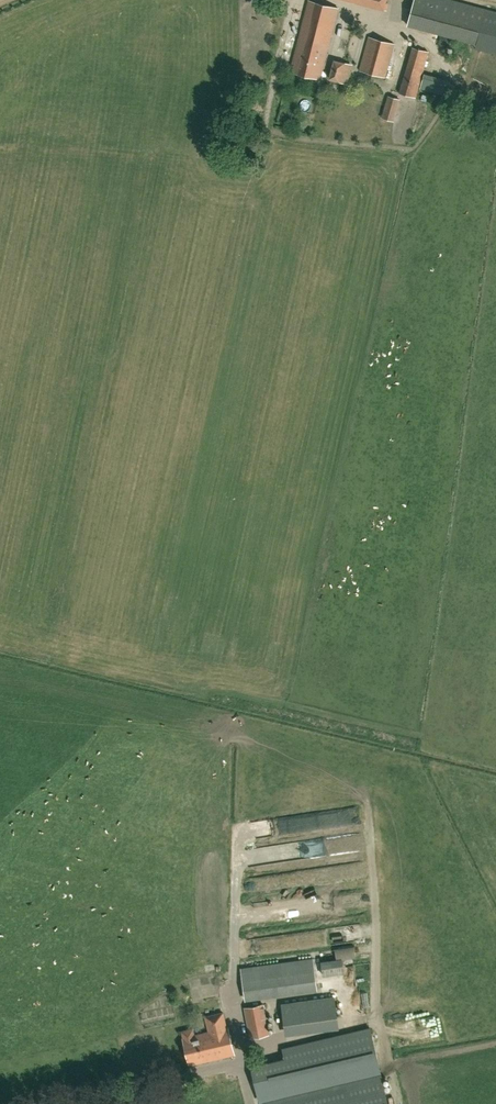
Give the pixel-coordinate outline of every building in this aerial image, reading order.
[(387,0),(346,0),(384,10),(387,0)] [(485,10),(448,0),(414,0),(409,17),(495,40),(495,13),(485,10)] [(321,78),(339,8),(309,1),(291,70),(321,78)] [(386,78),(394,44),(369,37),(360,70),(386,78)] [(416,97),(429,51),(412,47),(399,92),(416,97)] [(347,83),(351,64),(335,60),(330,78),(347,83)] [(426,78),(423,89),(447,96),(450,85),(426,78)] [(394,121),(400,99),(388,95),(381,117),(394,121)] [(328,857),(328,856),(318,856),(318,842),(314,842),(313,857),(328,857)] [(285,847),(287,859),(311,856),(309,843),(285,847)] [(301,883),(365,877),(364,864),(300,869),(301,883)] [(344,954),(345,961),(364,960),(363,947),(353,947),(354,954),(344,954)] [(244,998),(317,988),(313,958),(240,967),(244,998)] [(325,975),(346,974),(345,960),(324,961),(325,975)] [(334,997),(281,1004),(286,1036),(339,1028),(334,997)] [(269,1034),(268,1026),(264,1004),(244,1007),(250,1038),(269,1034)] [(228,1027),(227,1028),(223,1013),(205,1017),(209,1032),(192,1036),(191,1029),(182,1031),(183,1037),(182,1037),(189,1065),(234,1055),(228,1027)] [(255,1081),(259,1100),(263,1099),(264,1103),(388,1103),(379,1066),(370,1028),(282,1049),(285,1059),(288,1074),(255,1081)]
